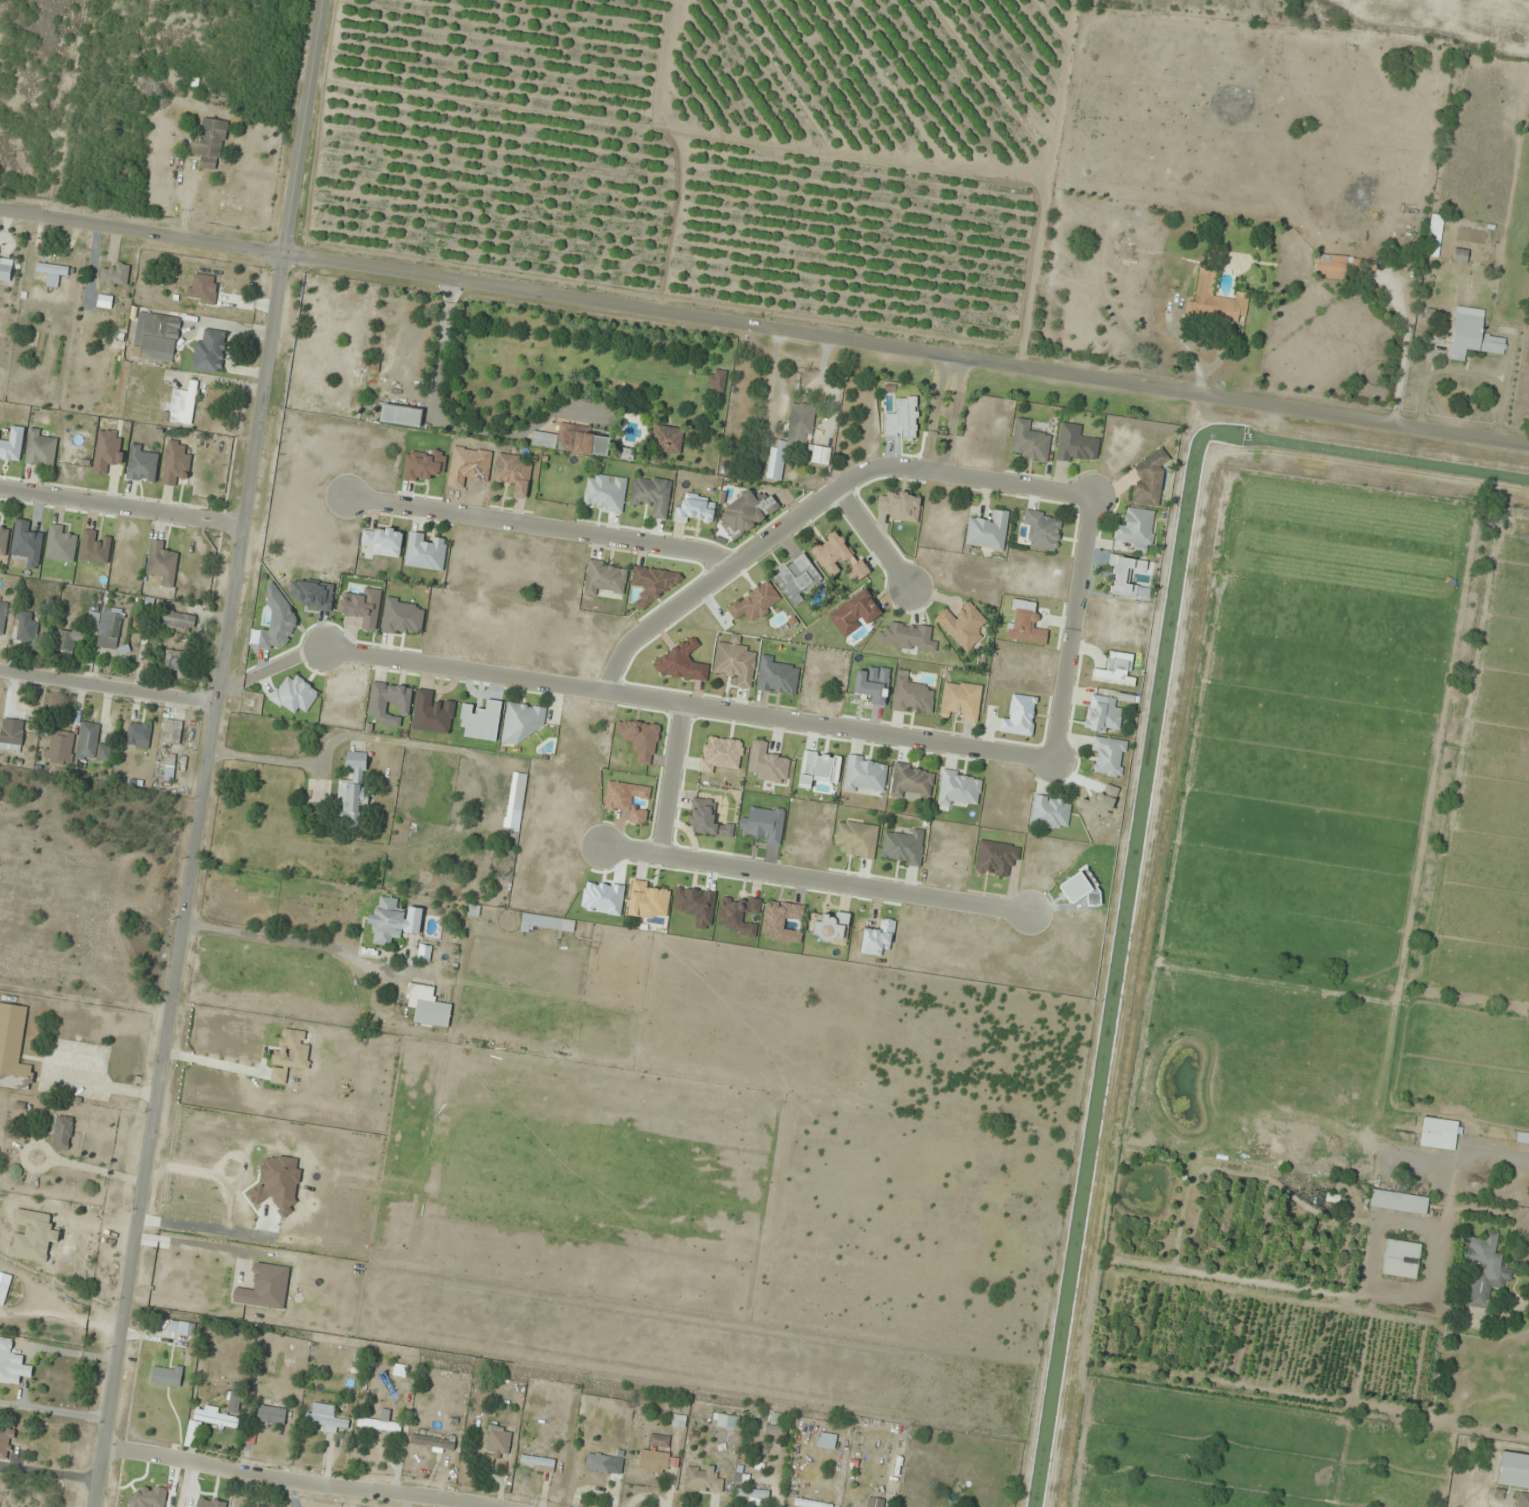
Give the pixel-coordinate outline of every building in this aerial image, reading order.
[(199,168),(220,170),(227,122),(204,118),(201,136),(192,135),(189,154),(201,156),(199,168)] [(1439,257),(1443,216),(1431,214),(1427,256),(1439,257)] [(1466,264),(1469,251),(1456,248),(1453,261),(1466,264)] [(1364,259),(1319,253),(1316,277),(1345,281),(1347,269),(1362,271),(1364,259)] [(15,260),(0,258),(0,283),(11,285),(15,260)] [(46,287),(59,287),(59,277),(69,278),(69,265),(37,265),(36,274),(46,274),(46,287)] [(1235,300),(1214,297),(1218,270),(1200,268),(1195,300),(1187,299),(1185,316),(1245,324),(1249,294),(1236,292),(1235,300)] [(209,311),(229,303),(218,276),(198,284),(209,311)] [(1485,311),(1456,306),(1448,359),(1465,362),(1467,350),(1503,355),(1506,338),(1481,334),(1485,311)] [(181,318),(146,313),(139,358),(174,363),(181,318)] [(222,373),(226,332),(205,330),(204,341),(196,340),(193,369),(222,373)] [(192,425),(197,382),(189,381),(188,391),(172,389),(168,422),(192,425)] [(829,465),(831,448),(810,445),(816,406),(793,402),(786,448),(808,451),(806,462),(829,465)] [(420,427),(422,410),(383,405),(381,422),(420,427)] [(1033,431),(1034,420),(1015,418),(1010,457),(1049,462),(1052,433),(1033,431)] [(1056,458),(1096,464),(1100,438),(1080,435),(1082,425),(1061,422),(1056,458)] [(558,435),(533,431),(531,447),(608,458),(611,433),(560,426),(558,435)] [(683,429),(656,426),(653,451),(681,454),(683,429)] [(58,441),(48,440),(49,431),(30,429),(25,464),(54,468),(58,441)] [(123,433),(98,430),(94,474),(107,475),(108,465),(119,466),(123,433)] [(190,454),(184,454),(184,442),(165,442),(164,485),(177,485),(177,478),(190,478),(190,454)] [(159,450),(132,445),(126,478),(154,483),(159,450)] [(527,499),(534,459),(499,453),(494,482),(515,486),(513,496),(527,499)] [(1132,504),(1159,507),(1165,459),(1140,456),(1137,485),(1134,484),(1132,504)] [(628,479),(588,473),(583,507),(623,513),(628,479)] [(630,504),(651,507),(649,518),(666,520),(672,481),(635,475),(630,504)] [(781,509),(770,492),(757,500),(750,490),(715,512),(733,540),(781,509)] [(918,523),(922,495),(888,490),(887,498),(879,497),(877,509),(886,511),(885,519),(918,523)] [(1022,528),(1032,529),(1029,548),(1057,553),(1063,516),(1025,509),(1022,528)] [(1155,511),(1128,509),(1126,527),(1115,526),(1114,540),(1134,542),(1133,553),(1151,555),(1155,511)] [(1004,552),(1009,512),(991,510),(990,519),(969,516),(965,548),(1004,552)] [(6,555),(10,527),(0,526),(0,554),(6,555)] [(869,573),(838,529),(809,549),(830,578),(845,568),(856,583),(869,573)] [(363,530),(363,546),(372,546),(372,557),(402,557),(402,530),(363,530)] [(448,538),(409,533),(404,566),(443,572),(448,538)] [(174,588),(178,553),(165,551),(166,542),(151,540),(147,574),(164,576),(163,587),(174,588)] [(1146,572),(1147,561),(1110,556),(1109,566),(1115,567),(1111,595),(1136,598),(1138,584),(1128,583),(1130,570),(1146,572)] [(584,593),(623,599),(628,566),(589,560),(584,593)] [(381,633),(421,638),(425,604),(385,599),(381,633)] [(967,653),(985,635),(979,630),(988,620),(969,601),(955,616),(946,607),(933,620),(967,653)] [(0,602),(0,637),(4,637),(9,603),(0,602)] [(116,650),(124,610),(103,606),(96,647),(116,650)] [(160,625),(194,630),(196,615),(162,610),(160,625)] [(32,621),(33,613),(16,612),(14,642),(37,644),(39,622),(32,621)] [(878,646),(937,653),(938,640),(931,639),(932,627),(890,622),(889,630),(880,629),(878,646)] [(53,661),(72,663),(74,642),(86,643),(87,633),(57,629),(53,661)] [(713,674),(735,677),(734,687),(752,690),(758,650),(740,647),(742,636),(730,634),(729,644),(718,642),(713,674)] [(1129,677),(1133,655),(1109,651),(1106,671),(1094,669),(1092,681),(1134,688),(1136,678),(1129,677)] [(187,672),(187,653),(165,653),(165,671),(187,672)] [(932,717),(936,686),(906,683),(908,671),(897,670),(892,711),(932,717)] [(307,713),(320,692),(289,672),(271,701),(293,716),(299,708),(307,713)] [(983,685),(945,681),(940,718),(950,719),(951,711),(960,712),(959,721),(978,723),(983,685)] [(368,721),(400,726),(401,716),(387,715),(388,704),(397,705),(396,714),(409,716),(413,688),(373,683),(368,721)] [(1085,730),(1119,734),(1122,709),(1115,708),(1116,698),(1089,694),(1085,730)] [(502,744),(520,746),(522,731),(544,734),(547,707),(507,703),(502,744)] [(22,751),(25,721),(3,718),(0,743),(0,748),(22,751)] [(182,720),(163,720),(163,743),(182,743),(182,720)] [(109,762),(111,746),(98,744),(101,725),(82,722),(77,758),(109,762)] [(150,722),(129,722),(129,747),(150,747),(150,722)] [(47,759),(70,764),(75,735),(53,730),(47,759)] [(740,770),(745,742),(705,734),(698,771),(714,775),(715,765),(740,770)] [(1098,755),(1095,775),(1122,778),(1127,741),(1094,737),(1091,754),(1098,755)] [(788,784),(791,757),(768,754),(770,742),(753,740),(748,779),(788,784)] [(838,784),(841,756),(804,751),(798,789),(811,790),(812,780),(838,784)] [(368,753),(348,752),(347,781),(339,780),(336,821),(344,822),(344,829),(364,830),(368,753)] [(883,798),(888,761),(848,755),(842,792),(883,798)] [(174,779),(174,756),(166,756),(165,779),(174,779)] [(927,767),(895,761),(888,797),(911,801),(912,794),(932,797),(936,775),(926,773),(927,767)] [(937,810),(952,812),(953,803),(979,806),(983,775),(942,769),(937,810)] [(511,810),(521,812),(529,776),(520,773),(511,810)] [(604,811),(628,813),(627,824),(646,826),(647,810),(633,809),(634,799),(649,801),(651,786),(607,782),(604,811)] [(1072,800),(1034,795),(1030,826),(1068,831),(1072,800)] [(874,861),(879,826),(837,820),(834,844),(844,845),(842,857),(874,861)] [(921,868),(926,831),(908,829),(907,837),(885,834),(881,862),(921,868)] [(979,839),(974,873),(1008,878),(1010,867),(1017,868),(1021,846),(979,839)] [(628,918),(667,921),(670,892),(651,890),(652,882),(632,880),(628,918)] [(422,910),(398,908),(399,898),(379,897),(377,914),(368,914),(367,925),(375,925),(373,945),(391,947),(393,935),(420,937),(422,910)] [(850,916),(813,912),(810,941),(847,945),(850,916)] [(585,922),(523,915),(521,932),(530,933),(531,928),(584,934),(585,922)] [(414,1024),(448,1029),(452,1004),(434,1001),(436,987),(409,983),(405,1006),(416,1008),(414,1024)] [(0,1003),(0,1087),(30,1091),(34,1066),(20,1064),(28,1007),(0,1003)] [(311,1044),(304,1044),(305,1031),(283,1029),(281,1048),(273,1047),(271,1066),(309,1069),(311,1044)] [(75,1119),(56,1115),(51,1147),(69,1151),(75,1119)] [(1458,1122),(1423,1118),(1420,1147),(1455,1151),(1458,1122)] [(1528,1146),(1528,1134),(1517,1134),(1516,1145),(1528,1146)] [(1369,1209),(1426,1216),(1428,1199),(1371,1192),(1369,1209)] [(1468,1307),(1488,1309),(1491,1287),(1503,1289),(1505,1281),(1511,1281),(1512,1270),(1501,1268),(1502,1255),(1495,1254),(1498,1234),(1485,1232),(1484,1240),(1470,1238),(1466,1265),(1473,1266),(1468,1307)] [(1416,1280),(1420,1246),(1386,1241),(1382,1275),(1416,1280)] [(289,1267),(256,1263),(253,1290),(235,1288),(233,1304),(284,1310),(289,1267)] [(20,1376),(32,1378),(33,1367),(22,1365),(24,1354),(0,1351),(0,1385),(19,1387),(20,1376)] [(311,1423),(318,1423),(318,1433),(336,1433),(336,1428),(348,1428),(348,1418),(336,1418),(336,1405),(311,1405),(311,1423)] [(284,1427),(287,1410),(258,1406),(256,1423),(284,1427)] [(237,1429),(239,1419),(193,1410),(191,1419),(237,1429)] [(740,1417),(716,1415),(715,1426),(739,1428),(740,1417)] [(401,1424),(358,1418),(356,1428),(400,1433),(401,1424)] [(196,1449),(202,1423),(190,1420),(184,1446),(196,1449)] [(507,1459),(513,1430),(490,1426),(485,1455),(507,1459)] [(9,1461),(14,1431),(0,1429),(0,1459),(9,1461)] [(816,1446),(834,1450),(837,1436),(819,1432),(816,1446)] [(455,1438),(410,1436),(410,1447),(454,1448),(455,1438)] [(669,1448),(670,1436),(649,1436),(649,1447),(669,1448)] [(667,1474),(669,1453),(641,1450),(639,1470),(667,1474)] [(1528,1489),(1528,1456),(1500,1452),(1496,1485),(1528,1489)] [(609,1473),(612,1458),(587,1453),(584,1469),(609,1473)] [(554,1471),(555,1459),(521,1456),(520,1469),(554,1471)] [(723,1492),(723,1477),(715,1477),(716,1468),(685,1466),(684,1490),(723,1492)] [(747,1498),(747,1505),(768,1506),(769,1491),(737,1488),(736,1497),(747,1498)] [(1519,1493),(1517,1506),(1528,1506),(1528,1494),(1519,1493)] [(866,1497),(865,1506),(883,1506),(884,1499),(866,1497)] [(795,1498),(794,1506),(798,1506),(832,1506),(833,1505),(795,1498)]
